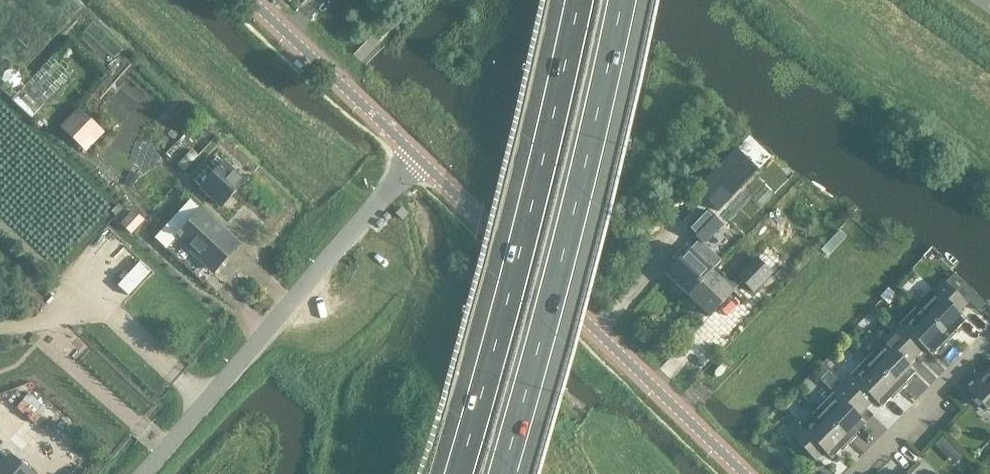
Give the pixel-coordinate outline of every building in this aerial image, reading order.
[(31,112),(50,95),(43,88),(36,94),(31,87),(19,98),(31,112)] [(86,104),(67,128),(97,151),(116,127),(86,104)] [(718,212),(755,173),(732,151),(694,190),(718,212)] [(221,206),(244,182),(224,163),(202,188),(221,206)] [(250,191),(232,210),(248,225),(266,205),(250,191)] [(702,256),(698,250),(722,225),(706,210),(688,229),(699,239),(666,274),(687,295),(711,270),(699,259),(702,256)] [(239,245),(202,211),(182,233),(180,232),(178,234),(179,236),(178,237),(214,271),(239,245)] [(365,262),(355,254),(348,262),(358,270),(365,262)] [(709,316),(742,281),(754,292),(772,273),(756,258),(732,282),(726,279),(723,282),(711,270),(687,295),(709,316)] [(966,305),(942,281),(933,290),(938,295),(938,294),(958,313),(966,305)] [(965,320),(958,313),(938,294),(938,295),(922,311),(922,312),(950,339),(957,332),(955,331),(965,320)] [(950,339),(922,312),(922,311),(917,306),(900,324),(925,348),(932,355),(942,344),(944,346),(950,339)] [(925,348),(900,324),(883,341),(908,365),(925,348)] [(915,372),(908,365),(883,341),(867,359),(900,391),(907,384),(905,382),(915,372)] [(900,391),(867,359),(850,376),(875,399),(882,406),(892,396),(894,398),(900,391)] [(968,390),(988,410),(989,408),(989,367),(968,390)] [(875,399),(850,376),(834,393),(858,417),(875,399)] [(30,388),(14,406),(46,434),(62,416),(30,388)] [(865,424),(858,417),(834,393),(817,411),(850,443),(857,436),(855,434),(865,424)] [(0,397),(0,427),(30,453),(46,434),(14,406),(1,396),(0,397)] [(850,443),(817,411),(800,428),(825,451),(832,458),(842,448),(844,450),(850,443)] [(825,451),(800,428),(792,437),(816,460),(825,451)] [(0,466),(0,473),(30,473),(9,456),(0,466)]
